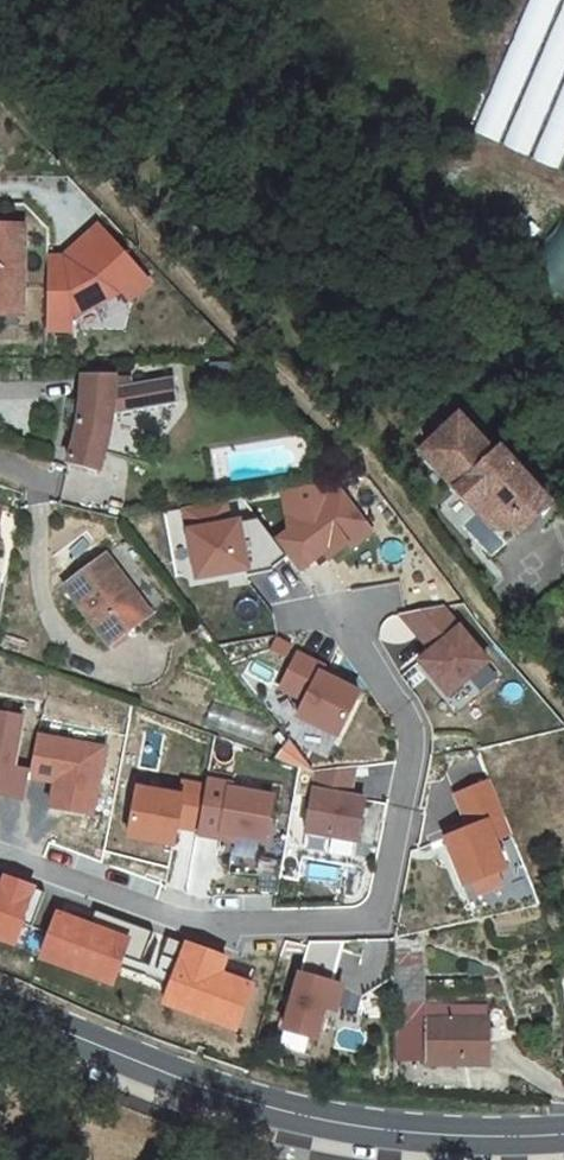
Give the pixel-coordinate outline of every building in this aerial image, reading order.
[(477,138),(563,170),(563,0),(528,0),(477,138)] [(151,276),(102,217),(76,239),(86,251),(75,254),(66,247),(49,248),(49,321),(71,321),(71,309),(122,284),(130,293),(151,276)] [(0,220),(0,307),(23,307),(23,220),(0,220)] [(113,382),(78,381),(78,405),(76,422),(72,442),(68,468),(100,475),(106,452),(110,437),(113,425),(175,407),(168,382),(114,395),(113,382)] [(456,417),(417,451),(488,529),(511,536),(501,526),(536,494),(496,450),(490,455),(456,417)] [(281,491),(287,528),(276,538),(301,571),(324,556),(328,560),(347,547),(351,551),(377,532),(343,486),(329,493),(319,484),(281,491)] [(545,505),(536,494),(501,526),(511,536),(545,505)] [(229,501),(183,510),(196,580),(253,572),(242,519),(232,521),(229,501)] [(152,618),(111,563),(71,593),(112,649),(152,618)] [(447,606),(402,617),(433,653),(420,661),(450,697),(495,662),(447,606)] [(328,666),(299,651),(280,689),(305,702),(298,715),(343,737),(365,690),(326,671),(328,666)] [(0,712),(0,794),(27,799),(29,781),(30,770),(17,767),(25,716),(0,712)] [(106,745),(38,733),(29,781),(52,786),(48,805),(96,816),(106,745)] [(358,766),(314,774),(306,833),(362,842),(368,796),(354,794),(358,766)] [(271,843),(277,794),(232,787),(234,774),(208,770),(206,784),(199,829),(200,833),(271,843)] [(490,779),(455,794),(469,828),(444,838),(466,888),(513,870),(492,820),(504,816),(490,779)] [(179,793),(136,787),(129,835),(174,841),(177,826),(199,829),(206,784),(181,780),(179,793)] [(5,874),(1,884),(0,883),(0,941),(19,948),(40,886),(5,874)] [(134,939),(57,910),(39,959),(116,987),(134,939)] [(232,958),(187,943),(164,1007),(241,1033),(257,983),(227,971),(232,958)] [(310,943),(307,964),(336,969),(339,947),(310,943)] [(345,988),(302,977),(287,1033),(318,1041),(326,1011),(338,1014),(345,988)] [(490,1066),(490,1018),(428,1018),(427,1066),(490,1066)]
